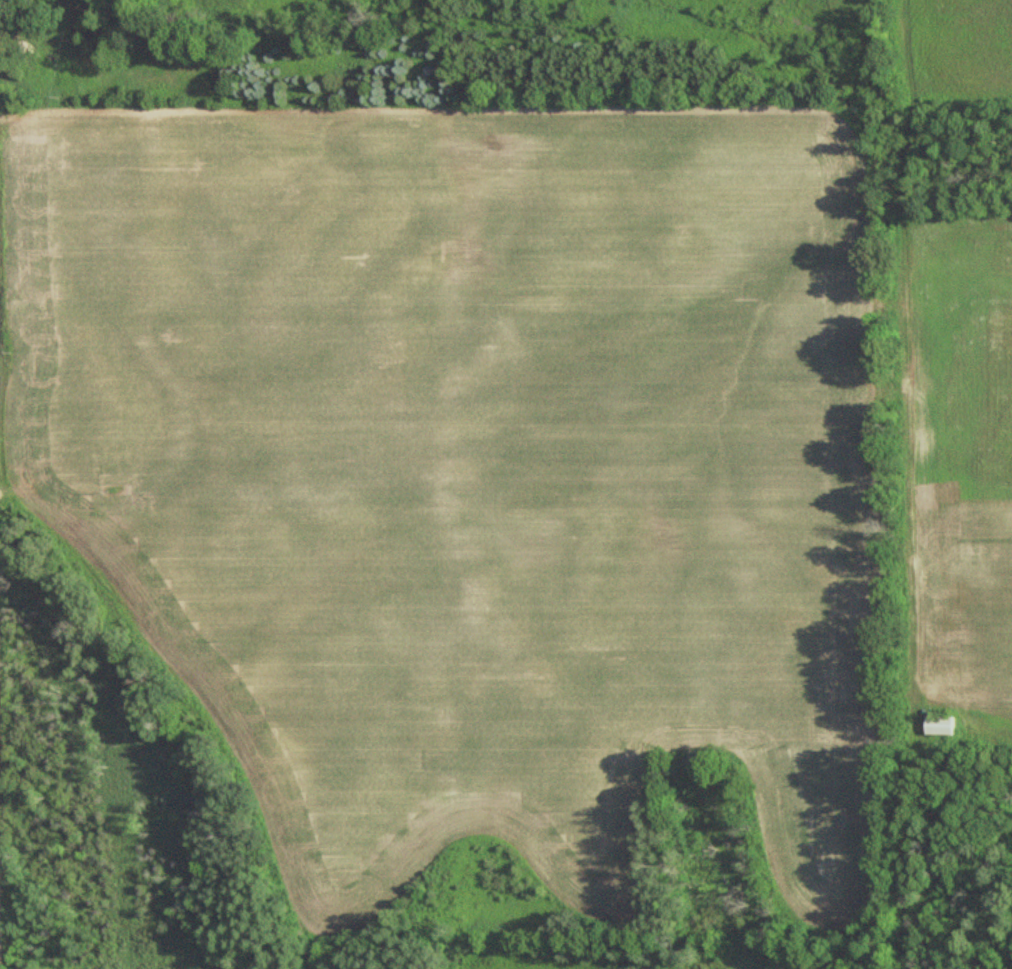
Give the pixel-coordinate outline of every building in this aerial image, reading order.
[(953,717),(923,717),(923,735),(953,735),(953,717)]
